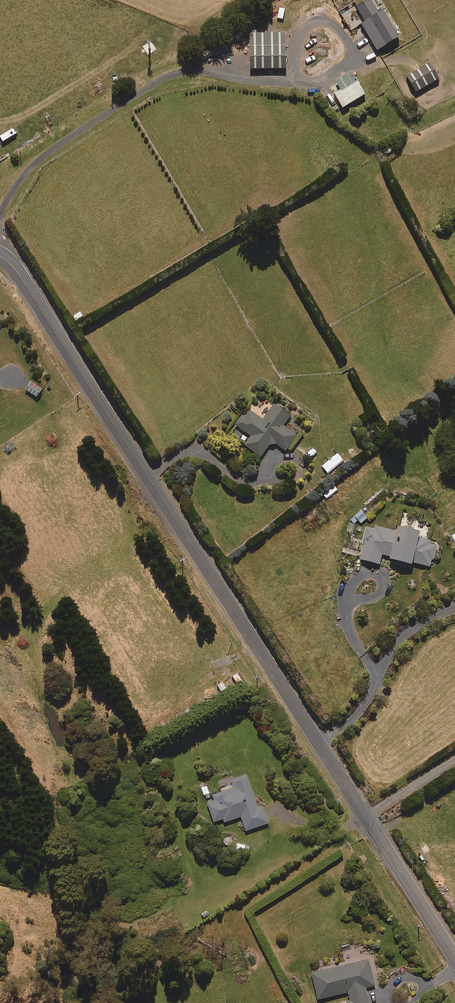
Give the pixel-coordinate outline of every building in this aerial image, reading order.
[(378,12),(370,0),(366,0),(355,7),(364,21),(360,23),(376,49),(397,36),(381,10),(378,12)] [(286,68),(286,32),(250,33),(251,68),(286,68)] [(415,92),(438,78),(428,62),(405,76),(415,92)] [(350,72),(334,82),(339,89),(332,93),(341,107),(364,94),(350,72)] [(37,397),(43,389),(31,381),(25,389),(37,397)] [(275,403),(263,419),(249,410),(245,415),(243,414),(235,426),(250,436),(245,444),(262,456),(270,444),(271,444),(274,444),(275,442),(285,449),(297,433),(284,425),(292,414),(275,403)] [(247,437),(235,429),(232,433),(244,442),(247,437)] [(328,473),(343,460),(337,453),(322,466),(328,473)] [(368,517),(362,510),(351,520),(355,524),(358,520),(361,523),(368,517)] [(421,530),(398,525),(397,531),(381,527),(382,524),(377,523),(376,526),(375,526),(374,530),(367,528),(360,559),(380,563),(382,554),(395,557),(393,564),(407,567),(408,563),(414,564),(414,562),(431,566),(432,559),(435,560),(439,545),(430,543),(431,539),(420,537),(421,530)] [(259,808),(247,775),(231,780),(232,784),(221,788),(222,791),(212,794),(214,799),(207,801),(215,822),(224,818),(225,822),(242,816),(247,831),(269,823),(263,806),(259,808)] [(204,796),(206,795),(207,799),(212,797),(207,784),(200,786),(204,796)] [(213,916),(208,908),(200,914),(205,921),(213,916)] [(315,981),(374,979),(369,959),(313,972),(315,981)]
